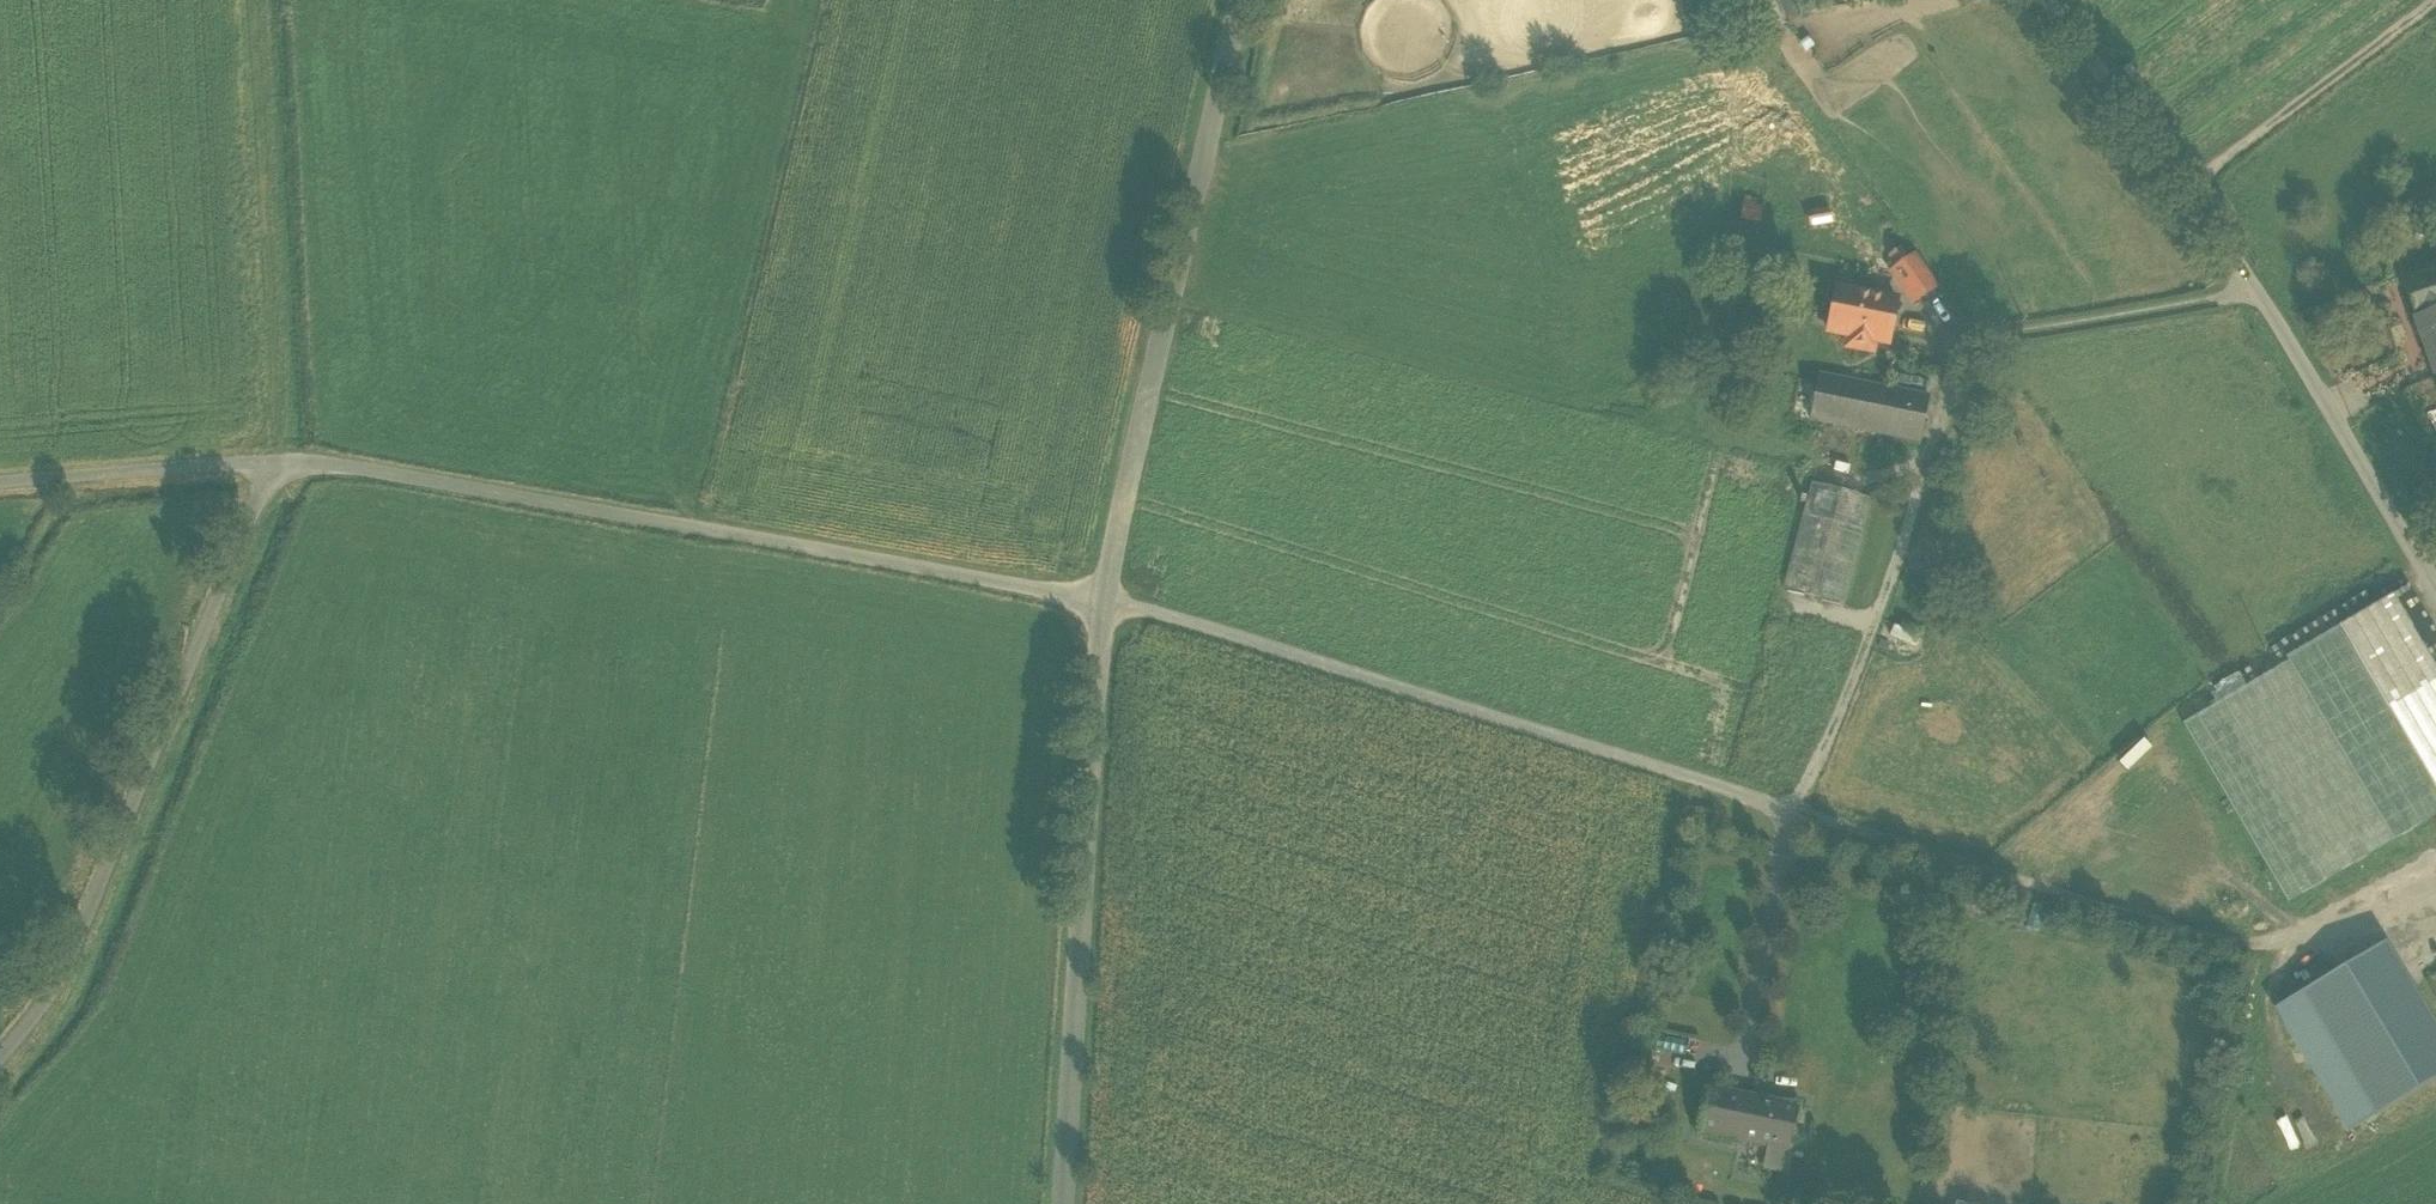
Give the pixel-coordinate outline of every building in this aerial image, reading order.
[(1936,288),(1914,256),(1892,271),(1914,303),(1936,288)] [(2402,281),(2416,318),(2416,319),(2435,311),(2435,269),(2402,281)] [(1898,302),(1840,290),(1832,329),(1890,341),(1898,302)] [(2416,319),(2416,318),(2415,319),(2435,377),(2435,311),(2416,319)] [(1892,389),(1821,374),(1819,383),(1811,419),(1882,433),(1892,389)] [(1819,383),(1799,379),(1792,415),(1811,419),(1819,383)] [(1779,386),(1775,409),(1787,412),(1792,390),(1779,386)] [(1930,397),(1892,389),(1882,433),(1921,440),(1930,397)] [(1872,496),(1811,481),(1807,497),(1800,495),(1799,501),(1806,503),(1804,511),(1864,528),(1872,496)] [(1804,511),(1800,511),(1782,584),(1845,602),(1864,528),(1804,511)] [(2393,595),(2340,626),(2435,790),(2435,669),(2393,595)] [(2340,626),(2286,658),(2288,662),(2393,840),(2435,815),(2435,790),(2340,626)] [(2288,662),(2183,724),(2288,903),(2393,840),(2288,662)] [(2385,943),(2302,992),(2376,1116),(2435,1081),(2435,1028),(2385,943)] [(1774,1102),(1707,1089),(1698,1136),(1764,1148),(1774,1102)] [(1800,1107),(1774,1102),(1764,1148),(1768,1149),(1790,1153),(1800,1107)] [(1790,1153),(1768,1149),(1764,1169),(1786,1173),(1790,1153)]
